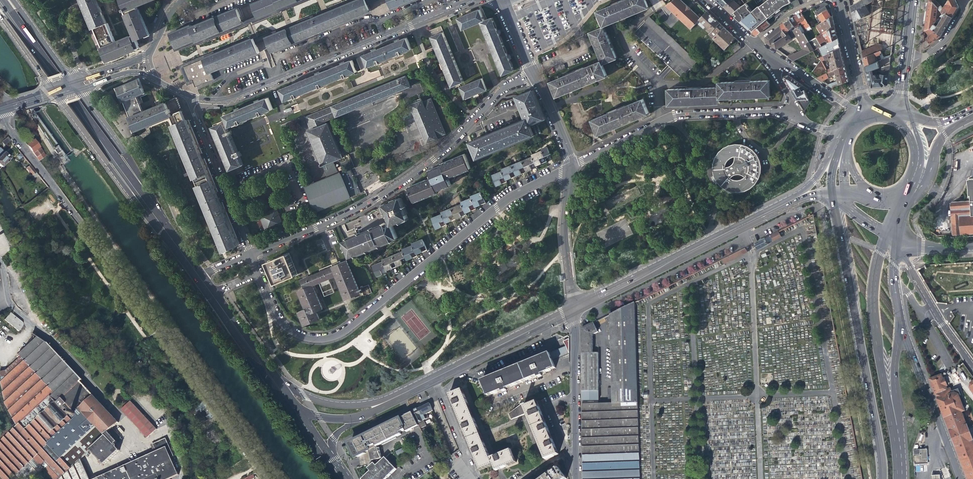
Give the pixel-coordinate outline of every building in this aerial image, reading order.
[(84,4),(94,29),(95,28),(106,23),(97,0),(82,0),(84,4)] [(107,23),(106,23),(95,28),(99,39),(103,48),(102,48),(107,61),(119,56),(135,49),(140,47),(137,39),(149,34),(139,9),(138,10),(137,6),(141,5),(148,2),(153,0),(122,0),(126,9),(124,9),(125,11),(125,12),(134,34),(115,42),(108,23),(107,23)] [(270,14),(265,0),(262,1),(268,15),(269,15),(270,14)] [(265,0),(270,14),(275,12),(280,10),(279,9),(276,0),(266,0),(265,0)] [(291,0),(276,0),(279,9),(285,7),(292,4),(291,0)] [(353,2),(359,16),(369,12),(365,0),(358,0),(353,2)] [(391,9),(399,6),(397,0),(388,0),(391,9)] [(603,27),(608,25),(608,23),(615,20),(642,9),(648,7),(645,0),(625,0),(596,11),(603,27)] [(699,20),(700,19),(689,8),(680,0),(673,0),(666,5),(661,8),(669,15),(672,12),(690,29),(699,20)] [(733,0),(723,7),(727,10),(732,15),(736,11),(741,8),(733,0)] [(765,20),(773,14),(780,8),(783,5),(791,2),(790,0),(770,0),(759,8),(758,7),(752,12),(750,13),(747,8),(748,7),(746,4),(743,6),(741,8),(744,12),(744,13),(746,17),(746,18),(741,22),(740,21),(740,22),(745,27),(751,32),(758,27),(765,20)] [(850,6),(851,13),(865,6),(876,0),(861,0),(850,6)] [(941,8),(931,0),(928,1),(926,18),(924,30),(928,26),(931,21),(933,19),(936,15),(938,12),(941,8)] [(941,8),(952,17),(955,12),(958,8),(957,5),(955,0),(947,0),(945,3),(944,2),(943,3),(944,4),(942,6),(936,0),(931,0),(941,8)] [(263,17),(268,15),(262,1),(253,5),(259,19),(263,17)] [(359,16),(353,2),(351,3),(349,4),(354,18),(359,16)] [(354,18),(349,4),(344,6),(338,8),(344,22),(354,18)] [(869,15),(865,6),(851,13),(853,21),(869,15)] [(816,12),(822,22),(831,17),(828,12),(824,7),(816,12)] [(344,22),(338,8),(333,11),(327,13),(333,27),(344,22)] [(741,8),(736,11),(732,15),(740,22),(740,21),(741,22),(746,18),(746,17),(744,13),(744,12),(741,8)] [(934,24),(931,21),(928,26),(940,35),(947,25),(952,17),(941,8),(938,12),(940,14),(938,16),(936,15),(933,19),(936,22),(934,24)] [(242,24),(236,9),(227,13),(233,27),(238,26),(242,24)] [(474,12),(458,19),(463,31),(481,23),(502,76),(514,71),(507,55),(497,29),(492,18),(485,21),(480,10),(474,12)] [(713,17),(707,12),(700,19),(699,20),(702,23),(699,26),(703,29),(706,26),(711,31),(708,34),(725,49),(735,39),(732,35),(723,27),(713,17)] [(233,27),(227,13),(224,14),(230,29),(232,28),(233,27)] [(333,27),(327,13),(323,15),(321,15),(327,30),(333,27)] [(807,22),(801,13),(795,16),(789,20),(795,29),(798,27),(797,24),(801,22),(805,29),(806,29),(807,31),(811,29),(807,22)] [(230,29),(224,14),(216,18),(222,32),(227,30),(229,29),(230,29)] [(327,30),(321,15),(314,19),(305,22),(311,36),(327,30)] [(644,22),(693,66),(697,62),(648,16),(642,20),(644,22)] [(822,22),(815,26),(820,34),(821,34),(824,32),(834,26),(833,21),(832,16),(831,17),(822,22)] [(222,32),(216,18),(203,23),(210,37),(215,35),(222,32)] [(769,25),(765,20),(758,27),(751,32),(756,36),(765,28),(763,27),(765,25),(766,27),(768,26),(769,25)] [(792,28),(794,30),(795,29),(789,20),(787,21),(784,23),(789,30),(792,28)] [(311,36),(305,22),(302,23),(299,24),(305,38),(311,36)] [(693,66),(644,22),(634,34),(670,67),(683,78),(686,74),(690,69),(693,66)] [(210,37),(203,23),(200,24),(206,39),(208,38),(210,37)] [(788,31),(789,30),(784,23),(782,24),(779,27),(785,33),(788,31)] [(206,39),(200,24),(192,28),(198,42),(202,40),(206,39)] [(305,38),(299,24),(293,27),(290,28),(296,42),(300,41),(305,38)] [(192,28),(191,26),(184,29),(189,43),(192,42),(197,40),(192,28)] [(703,29),(708,34),(711,31),(706,26),(703,29)] [(816,37),(821,47),(837,38),(836,31),(834,26),(824,32),(827,38),(828,37),(829,40),(825,42),(821,34),(820,34),(816,37)] [(926,40),(923,43),(922,47),(924,49),(932,42),(940,35),(928,26),(924,30),(924,31),(929,36),(925,39),(926,40)] [(590,32),(594,42),(600,55),(598,56),(600,61),(552,81),(558,97),(564,94),(563,93),(569,90),(594,80),(606,75),(602,64),(616,58),(603,27),(590,32)] [(787,35),(785,33),(779,27),(772,32),(766,38),(766,42),(771,45),(776,42),(774,41),(782,35),(784,37),(787,35)] [(809,41),(804,33),(802,34),(801,32),(798,27),(795,29),(794,30),(793,30),(797,36),(805,49),(808,53),(813,51),(814,50),(809,41)] [(189,43),(183,29),(180,30),(186,45),(188,44),(189,43)] [(294,43),(288,29),(283,31),(279,33),(285,47),(294,43)] [(186,45),(180,30),(170,34),(175,49),(180,47),(186,45)] [(793,38),(797,36),(793,30),(789,33),(787,35),(784,37),(776,42),(771,45),(776,49),(793,38)] [(285,47),(279,33),(278,33),(276,34),(282,48),(285,47)] [(443,33),(431,37),(434,45),(447,74),(447,76),(452,87),(463,82),(443,33)] [(282,48),(276,34),(271,36),(266,38),(272,52),(282,48)] [(838,42),(837,38),(821,47),(820,48),(823,56),(835,50),(833,46),(839,43),(838,42)] [(259,52),(254,39),(248,41),(242,44),(247,57),(259,52)] [(402,54),(411,50),(404,39),(398,42),(370,53),(364,56),(369,68),(378,64),(379,65),(381,64),(380,63),(399,55),(400,56),(402,56),(402,54)] [(247,57),(242,44),(240,45),(238,45),(243,59),(247,57)] [(731,49),(734,53),(740,48),(740,47),(738,44),(731,49)] [(880,44),(861,51),(863,58),(880,51),(882,50),(880,44)] [(243,59),(238,45),(230,49),(221,52),(227,66),(243,59)] [(831,68),(826,70),(827,73),(834,70),(844,65),(841,53),(840,48),(835,50),(823,56),(819,58),(821,60),(821,61),(825,59),(831,57),(832,62),(830,63),(831,66),(830,66),(831,68)] [(805,49),(794,54),(798,59),(808,53),(805,49)] [(879,54),(881,52),(880,51),(863,58),(865,69),(866,72),(872,70),(877,68),(878,68),(879,68),(877,61),(879,60),(877,55),(879,55),(879,54)] [(227,66),(221,52),(220,53),(217,54),(223,67),(227,66)] [(223,67),(217,54),(212,56),(208,57),(214,72),(218,69),(223,67)] [(214,72),(208,57),(205,58),(201,60),(207,74),(214,72)] [(207,74),(201,60),(191,65),(183,68),(189,82),(193,81),(196,88),(210,82),(207,74)] [(821,60),(811,73),(817,77),(826,73),(827,73),(826,70),(821,61),(821,60)] [(286,102),(295,98),(296,100),(298,99),(298,97),(320,87),(321,89),(323,89),(322,87),(344,77),(345,79),(347,78),(347,76),(356,72),(352,61),(318,75),(292,86),(281,90),(286,102)] [(881,72),(880,74),(888,76),(889,69),(889,64),(881,67),(881,72)] [(837,81),(827,85),(831,88),(848,81),(848,80),(846,73),(844,65),(834,70),(835,73),(837,81)] [(873,73),(872,70),(866,72),(867,75),(869,82),(870,85),(871,86),(872,86),(878,86),(885,86),(887,84),(888,76),(880,74),(876,75),(876,73),(873,73)] [(787,85),(791,91),(799,87),(802,85),(795,81),(788,76),(787,75),(786,75),(784,77),(783,78),(784,79),(783,79),(787,85)] [(309,131),(327,177),(338,172),(334,162),(335,161),(342,158),(328,124),(325,124),(324,122),(410,86),(405,76),(306,118),(311,130),(309,131)] [(461,87),(465,99),(474,95),(476,94),(487,90),(482,78),(461,87)] [(207,174),(182,113),(173,117),(167,102),(165,103),(165,104),(143,112),(136,96),(143,93),(140,86),(138,80),(132,82),(117,89),(122,102),(123,101),(124,104),(130,118),(129,118),(135,131),(145,127),(163,120),(170,117),(174,125),(172,126),(174,131),(180,147),(192,175),(193,179),(194,179),(197,186),(196,186),(198,191),(204,205),(213,228),(222,251),(236,246),(209,181),(210,181),(207,174)] [(769,97),(768,80),(719,82),(719,87),(719,97),(728,97),(755,96),(758,95),(762,95),(763,97),(769,97)] [(794,95),(797,100),(805,111),(811,105),(808,99),(804,91),(808,89),(802,85),(799,87),(791,91),(794,95)] [(712,102),(720,102),(719,97),(719,87),(669,89),(670,106),(676,106),(676,104),(681,103),(712,102)] [(544,119),(533,91),(530,92),(518,97),(523,110),(527,120),(518,123),(491,134),(472,142),(478,157),(533,135),(530,126),(531,126),(530,125),(544,119)] [(637,116),(648,111),(642,98),(594,119),(600,135),(606,132),(605,131),(614,127),(637,116)] [(180,108),(178,102),(175,100),(173,99),(167,102),(173,117),(182,113),(182,112),(181,113),(179,109),(180,108)] [(234,112),(225,116),(227,122),(212,128),(216,136),(225,158),(230,171),(242,166),(238,156),(239,156),(238,154),(237,154),(229,135),(230,134),(229,132),(228,133),(226,128),(229,127),(229,128),(239,123),(240,125),(242,124),(242,123),(261,115),(261,116),(263,115),(263,114),(272,110),(268,99),(258,103),(234,112)] [(437,137),(445,134),(430,99),(422,102),(422,100),(416,103),(410,105),(427,144),(430,143),(438,139),(437,137)] [(411,131),(417,128),(415,122),(408,125),(411,131)] [(30,143),(26,145),(36,157),(43,152),(35,140),(30,143)] [(952,151),(956,149),(961,147),(959,142),(955,144),(951,145),(952,151)] [(761,173),(761,166),(760,160),(757,155),(753,150),(748,146),(742,144),(735,144),(729,145),(723,148),(719,152),(715,157),(713,163),(713,169),(714,176),(716,181),(721,186),(726,190),(732,192),(738,192),(745,191),(750,188),(755,184),(759,179),(761,173)] [(542,148),(542,150),(545,157),(551,154),(548,146),(542,148)] [(1,167),(10,158),(5,153),(0,148),(0,166),(1,167)] [(532,154),(532,156),(536,166),(542,163),(547,161),(545,157),(542,150),(532,154)] [(43,152),(36,157),(38,161),(46,156),(43,152)] [(430,172),(433,179),(410,188),(415,201),(438,192),(437,190),(450,185),(447,177),(470,168),(465,155),(450,161),(442,165),(443,166),(439,168),(437,169),(433,170),(430,171),(430,172)] [(537,167),(536,166),(532,156),(522,160),(527,171),(532,169),(537,167)] [(522,160),(512,164),(516,176),(523,173),(527,171),(522,160)] [(502,169),(502,170),(506,180),(511,178),(516,176),(512,164),(502,169)] [(32,175),(33,174),(35,172),(30,165),(26,168),(32,175)] [(348,171),(339,175),(328,179),(305,188),(310,200),(315,212),(353,197),(359,194),(350,170),(348,171)] [(507,182),(506,180),(502,170),(492,175),(496,186),(502,184),(507,182)] [(953,234),(972,233),(972,178),(970,178),(969,178),(970,200),(953,202),(951,204),(953,234)] [(471,196),(472,198),(475,204),(476,207),(481,205),(486,203),(481,192),(471,196)] [(472,198),(470,198),(461,202),(462,204),(466,213),(471,211),(476,209),(476,207),(475,204),(472,198)] [(345,241),(351,258),(398,238),(393,225),(407,218),(400,199),(393,202),(385,205),(391,222),(366,232),(345,241)] [(461,217),(466,215),(466,213),(462,204),(458,205),(451,208),(456,219),(461,217)] [(452,221),(456,219),(451,208),(444,211),(441,212),(442,214),(445,223),(452,221)] [(276,210),(260,217),(266,229),(267,232),(274,229),(276,228),(280,227),(283,225),(276,210)] [(446,225),(445,223),(442,214),(432,218),(436,229),(442,227),(446,225)] [(767,244),(781,237),(778,231),(754,243),(757,249),(768,244),(767,244)] [(412,242),(413,244),(417,254),(422,252),(427,249),(422,238),(412,242)] [(403,249),(403,250),(408,260),(413,258),(418,256),(417,254),(413,244),(403,249)] [(403,250),(393,254),(398,266),(403,263),(408,261),(408,260),(403,250)] [(740,250),(721,259),(724,264),(743,254),(740,250)] [(264,266),(265,268),(272,285),(298,274),(290,253),(266,263),(264,266)] [(382,259),(383,261),(387,270),(393,268),(398,266),(393,254),(382,259)] [(347,261),(341,263),(332,266),(332,265),(325,268),(319,270),(321,273),(301,281),(304,289),(298,291),(306,309),(298,312),(304,326),(319,320),(316,312),(322,310),(312,285),(336,276),(346,300),(360,294),(360,292),(361,291),(364,296),(372,293),(368,285),(360,288),(361,290),(359,290),(347,261)] [(388,272),(387,270),(383,261),(373,265),(378,276),(384,273),(388,272)] [(582,405),(583,477),(583,478),(640,478),(634,302),(617,311),(609,315),(611,392),(620,392),(621,430),(602,430),(602,427),(598,427),(598,404),(582,405)] [(24,324),(22,323),(10,313),(4,320),(18,331),(24,324)] [(598,332),(593,322),(588,325),(581,329),(582,391),(598,391),(598,353),(593,353),(593,335),(598,332)] [(1,378),(9,376),(47,343),(46,343),(40,339),(22,354),(24,356),(2,374),(0,373),(1,378)] [(1,378),(5,404),(16,423),(10,429),(9,428),(0,436),(0,477),(2,478),(15,478),(16,478),(17,478),(19,478),(20,478),(22,478),(32,478),(43,468),(41,466),(45,462),(49,467),(45,470),(53,478),(61,478),(71,469),(49,445),(78,418),(60,400),(82,380),(68,364),(56,351),(47,343),(9,376),(1,378)] [(569,345),(549,353),(555,368),(569,362),(569,345)] [(541,376),(542,376),(541,374),(545,372),(555,368),(549,353),(533,360),(541,376)] [(538,377),(541,376),(533,360),(517,367),(500,374),(495,376),(486,380),(482,382),(488,397),(497,392),(502,391),(503,392),(506,391),(505,389),(537,376),(538,377)] [(959,396),(961,395),(959,389),(952,391),(953,394),(952,394),(950,389),(947,390),(945,387),(946,386),(947,385),(944,380),(944,379),(943,380),(941,375),(930,379),(968,478),(972,478),(972,441),(971,436),(968,429),(961,412),(964,411),(959,396)] [(82,380),(60,400),(78,418),(49,445),(71,469),(61,478),(89,478),(81,459),(90,450),(104,465),(119,451),(114,445),(117,442),(117,441),(121,437),(112,428),(118,423),(84,385),(85,384),(82,380)] [(462,390),(449,395),(480,470),(493,465),(495,470),(515,463),(510,449),(499,454),(490,457),(485,446),(477,428),(465,398),(462,390)] [(598,391),(582,391),(582,400),(598,400),(598,391)] [(620,392),(611,392),(612,404),(598,404),(598,427),(602,427),(602,430),(621,430),(620,392)] [(209,418),(215,414),(205,400),(195,408),(199,414),(204,410),(207,414),(209,418)] [(121,410),(147,438),(157,429),(131,401),(121,410)] [(507,410),(508,414),(511,420),(526,414),(527,416),(534,434),(544,460),(558,454),(553,441),(547,428),(541,413),(536,402),(527,405),(526,404),(523,405),(522,404),(507,410)] [(433,411),(430,404),(420,409),(412,413),(418,424),(418,425),(419,426),(420,429),(426,426),(423,421),(428,418),(426,415),(433,411)] [(405,416),(412,430),(415,428),(419,426),(418,425),(418,424),(412,413),(409,414),(405,416)] [(412,430),(405,416),(384,427),(391,441),(397,438),(396,437),(401,435),(400,433),(405,430),(406,432),(412,430)] [(358,456),(361,467),(366,466),(368,467),(369,468),(369,469),(371,472),(363,478),(384,478),(386,477),(388,478),(397,470),(392,465),(391,465),(391,464),(386,458),(383,461),(383,460),(382,459),(382,458),(381,457),(381,456),(381,455),(381,454),(380,454),(380,453),(380,452),(379,451),(379,450),(379,449),(378,449),(377,447),(382,444),(382,445),(391,441),(384,427),(351,443),(351,446),(353,450),(357,448),(358,449),(354,451),(355,453),(357,456),(358,457),(358,456)] [(228,445),(234,441),(235,441),(232,436),(225,441),(228,445)] [(179,474),(171,457),(174,456),(166,438),(153,444),(156,452),(95,478),(169,478),(179,474)] [(927,449),(914,450),(914,463),(928,462),(927,449)] [(566,478),(558,467),(541,478),(565,478),(566,478)]
